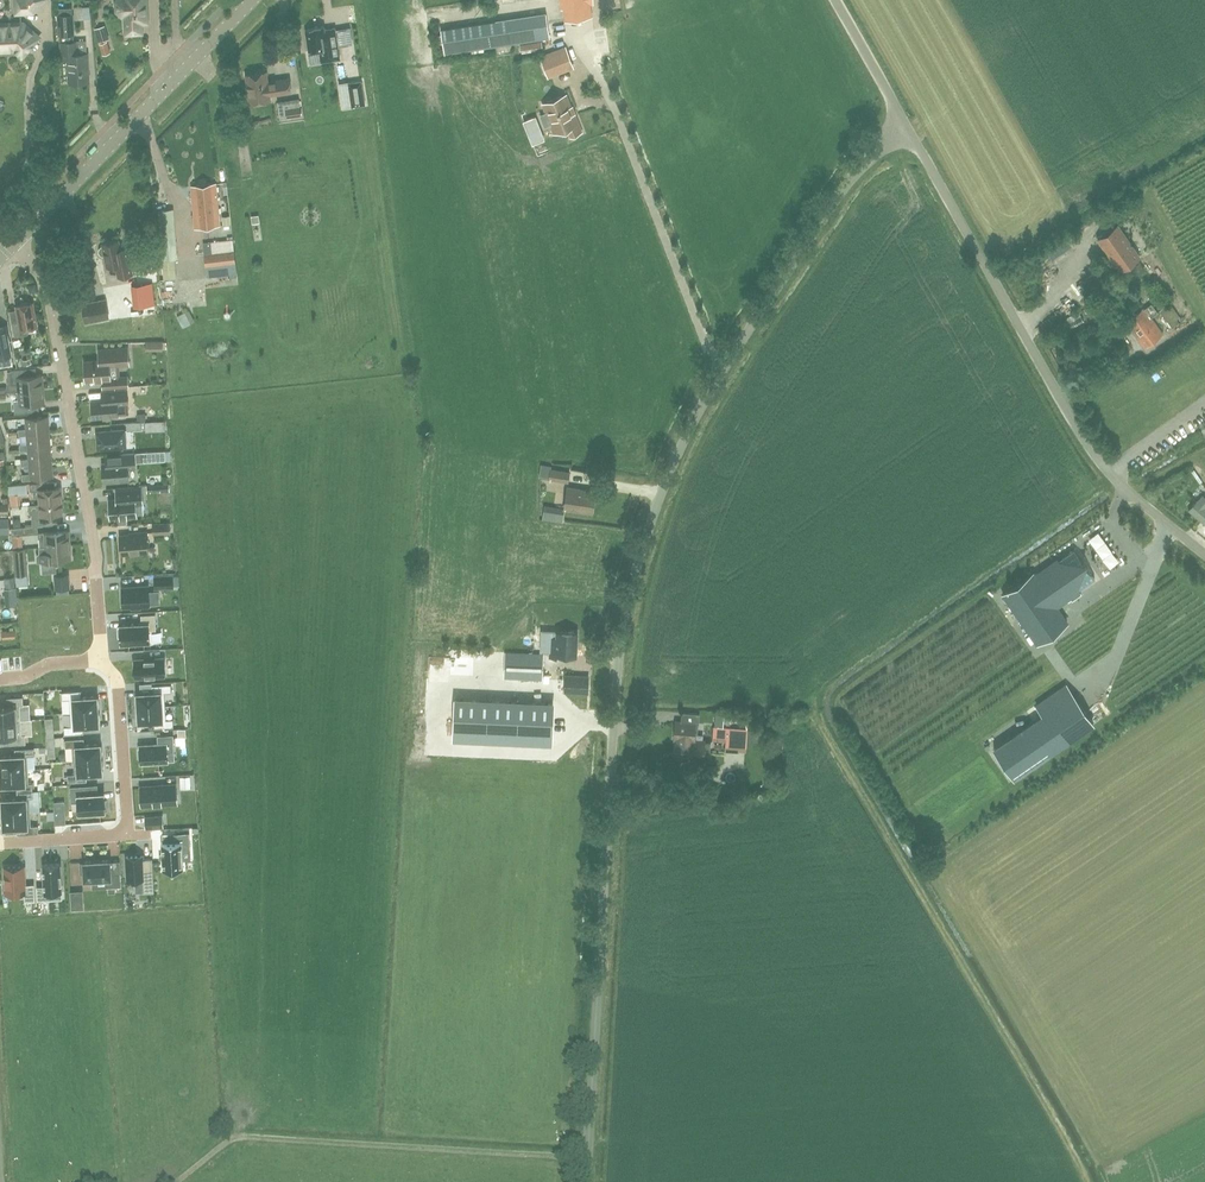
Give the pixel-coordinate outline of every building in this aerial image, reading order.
[(43,0),(16,0),(16,10),(19,12),(33,12),(43,0)] [(148,23),(146,0),(118,0),(116,2),(117,11),(122,16),(125,16),(126,34),(142,33),(141,23),(148,23)] [(567,20),(592,16),(591,15),(590,16),(588,2),(591,2),(590,0),(564,0),(567,20)] [(60,44),(61,44),(74,43),(74,35),(75,35),(74,14),(57,15),(58,36),(59,36),(60,44)] [(550,38),(546,14),(441,30),(444,54),(550,38)] [(37,40),(37,37),(31,31),(28,32),(19,24),(0,25),(0,51),(5,51),(7,49),(14,49),(19,53),(22,53),(24,51),(27,51),(37,40)] [(98,42),(110,39),(105,25),(94,29),(98,42)] [(340,61),(335,30),(325,31),(324,28),(306,31),(309,54),(320,52),(322,64),(340,61)] [(589,39),(579,42),(583,54),(593,50),(589,39)] [(541,41),(519,44),(520,51),(542,47),(541,41)] [(111,53),(107,42),(100,44),(103,56),(111,53)] [(69,83),(88,82),(87,54),(77,55),(77,43),(74,43),(61,44),(62,59),(68,59),(69,83)] [(546,71),(572,61),(567,48),(541,59),(546,71)] [(269,95),(289,92),(287,78),(265,82),(264,72),(245,75),(249,104),(270,100),(269,95)] [(351,95),(342,97),(343,108),(365,105),(362,81),(349,83),(351,95)] [(566,96),(543,105),(547,116),(549,115),(552,121),(550,122),(554,133),(568,128),(571,136),(581,132),(574,115),(566,96)] [(302,116),(301,107),(286,109),(287,118),(302,116)] [(251,114),(238,116),(240,130),(253,128),(251,114)] [(191,186),(196,228),(220,225),(215,183),(191,186)] [(1117,225),(1097,239),(1119,270),(1139,256),(1117,225)] [(233,239),(203,243),(208,278),(237,275),(233,239)] [(102,244),(103,246),(100,248),(98,251),(99,254),(101,256),(105,257),(107,267),(116,265),(118,277),(132,274),(128,254),(127,248),(120,250),(118,241),(102,244)] [(134,308),(155,305),(152,280),(143,281),(143,283),(131,284),(134,308)] [(105,300),(82,304),(85,323),(108,318),(105,300)] [(18,317),(11,318),(14,337),(28,334),(27,328),(36,326),(32,303),(28,304),(26,302),(21,303),(20,305),(16,306),(18,317)] [(1159,311),(1172,329),(1183,321),(1170,303),(1159,311)] [(1144,308),(1132,317),(1139,327),(1144,323),(1151,332),(1158,327),(1151,317),(1157,312),(1151,304),(1144,309),(1144,308)] [(1117,326),(1123,322),(1114,310),(1108,314),(1117,326)] [(185,312),(177,316),(183,328),(191,323),(185,312)] [(1139,327),(1132,317),(1126,322),(1145,347),(1163,334),(1158,327),(1151,332),(1144,323),(1139,327)] [(0,325),(0,367),(13,364),(8,335),(10,334),(8,324),(0,325)] [(154,341),(155,350),(163,350),(163,347),(163,341),(162,341),(154,341)] [(129,365),(127,348),(98,350),(99,361),(84,362),(86,381),(102,379),(103,388),(114,387),(113,378),(110,379),(109,366),(129,365)] [(35,368),(11,370),(12,384),(18,384),(18,392),(43,389),(41,375),(36,376),(35,368)] [(127,377),(113,378),(114,387),(128,386),(127,377)] [(44,403),(43,389),(18,392),(19,399),(13,400),(15,414),(39,412),(39,404),(44,403)] [(102,400),(91,400),(92,417),(118,415),(117,405),(128,404),(126,390),(112,391),(101,392),(102,400)] [(26,429),(18,429),(18,434),(49,432),(48,416),(25,418),(26,429)] [(127,430),(142,429),(141,422),(126,423),(127,430)] [(98,449),(125,447),(124,430),(97,432),(98,449)] [(49,432),(18,434),(18,436),(27,435),(27,444),(19,444),(20,450),(50,447),(49,432)] [(50,447),(20,450),(20,451),(28,450),(29,459),(20,459),(21,465),(51,462),(50,447)] [(106,464),(102,464),(104,482),(128,480),(127,469),(135,469),(135,462),(134,453),(117,455),(105,456),(106,464)] [(30,473),(22,474),(22,481),(31,480),(31,478),(53,476),(51,462),(21,465),(21,466),(29,465),(30,473)] [(548,480),(553,481),(569,483),(570,472),(550,469),(548,480)] [(34,498),(39,497),(40,504),(61,502),(60,487),(45,489),(45,482),(30,484),(30,491),(34,491),(34,498)] [(10,495),(20,495),(28,494),(27,484),(8,485),(9,495),(10,495)] [(160,484),(161,490),(161,492),(170,491),(169,484),(160,484)] [(142,498),(141,488),(115,491),(116,499),(109,500),(110,518),(136,516),(136,505),(143,505),(142,498)] [(593,513),(595,493),(581,492),(581,489),(567,488),(565,509),(593,513)] [(1203,496),(1198,501),(1197,500),(1189,510),(1204,524),(1204,498),(1203,496)] [(47,519),(62,518),(61,502),(40,504),(40,511),(35,512),(36,519),(33,519),(33,526),(48,525),(47,519)] [(33,505),(14,507),(15,520),(34,519),(33,505)] [(169,523),(153,524),(153,533),(170,532),(169,523)] [(32,526),(11,528),(12,536),(32,534),(32,526)] [(38,539),(39,547),(70,545),(68,530),(38,533),(38,539)] [(147,532),(135,533),(135,534),(119,536),(121,554),(148,552),(147,532)] [(14,549),(23,549),(22,535),(13,536),(14,549)] [(37,562),(42,562),(43,573),(56,572),(56,560),(71,559),(70,545),(39,547),(39,553),(38,553),(37,555),(37,562)] [(26,574),(25,553),(31,553),(30,550),(33,550),(33,548),(23,549),(14,549),(16,575),(26,574)] [(1037,644),(1068,623),(1056,606),(1070,597),(1072,600),(1076,598),(1075,598),(1082,594),(1079,590),(1095,579),(1074,549),(1035,576),(1033,573),(1003,594),(1037,644)] [(174,587),(173,576),(156,577),(157,588),(174,587)] [(4,578),(5,587),(6,598),(16,597),(14,577),(4,578)] [(149,604),(148,587),(123,588),(124,605),(149,604)] [(121,627),(118,627),(119,636),(121,636),(121,642),(150,641),(149,630),(156,629),(155,614),(141,614),(142,623),(120,625),(121,627)] [(1052,647),(1079,629),(1074,622),(1047,640),(1052,647)] [(10,630),(2,631),(3,638),(16,637),(15,630),(14,630),(14,627),(10,628),(10,630)] [(557,632),(557,637),(550,636),(549,657),(557,657),(557,655),(576,656),(577,633),(557,632)] [(542,680),(543,654),(506,652),(505,678),(542,680)] [(136,677),(164,675),(163,658),(135,660),(136,677)] [(588,676),(565,675),(564,692),(587,694),(588,676)] [(136,705),(138,704),(138,707),(166,706),(165,692),(172,692),(171,684),(152,685),(153,692),(137,693),(137,696),(136,696),(136,705)] [(98,707),(99,707),(99,699),(97,699),(97,696),(81,697),(81,690),(62,692),(62,699),(69,699),(70,712),(98,710),(98,707)] [(1094,724),(1073,694),(994,749),(1015,779),(1094,724)] [(456,696),(454,739),(551,744),(553,700),(456,696)] [(6,698),(7,707),(0,707),(0,721),(20,720),(19,706),(24,705),(23,697),(6,698)] [(174,727),(173,719),(166,719),(166,706),(138,707),(138,710),(136,710),(137,719),(139,719),(139,722),(154,721),(155,728),(174,727)] [(71,726),(64,726),(65,734),(84,733),(83,726),(99,725),(99,722),(100,722),(100,713),(98,713),(98,710),(70,712),(71,726)] [(755,725),(755,727),(747,726),(747,735),(741,735),(741,728),(724,726),(725,711),(716,711),(715,726),(714,726),(712,740),(726,741),(725,752),(739,753),(739,751),(746,751),(747,743),(753,744),(754,739),(758,740),(759,725),(755,725)] [(673,737),(676,737),(675,757),(709,760),(711,742),(706,742),(706,740),(695,739),(695,734),(698,734),(699,721),(675,719),(673,737)] [(20,720),(0,721),(0,736),(15,736),(15,744),(28,743),(28,734),(21,735),(20,720)] [(572,733),(572,742),(592,742),(592,733),(572,733)] [(140,748),(138,748),(138,758),(140,758),(141,763),(166,761),(165,750),(173,749),(172,735),(157,735),(158,745),(140,746),(140,748)] [(74,760),(101,758),(101,755),(103,755),(102,747),(100,747),(100,744),(85,745),(84,738),(65,739),(66,747),(73,747),(74,760)] [(0,759),(0,768),(1,768),(1,771),(28,769),(28,756),(35,755),(34,748),(15,749),(15,756),(0,756),(0,759)] [(104,770),(103,761),(101,761),(101,758),(74,760),(75,774),(68,774),(68,782),(87,781),(87,773),(102,772),(102,770),(104,770)] [(0,774),(0,782),(1,782),(1,785),(17,784),(17,791),(33,790),(32,783),(29,783),(28,769),(1,771),(1,774),(0,774)] [(141,786),(142,808),(177,806),(176,784),(141,786)] [(106,800),(105,793),(90,794),(89,786),(70,787),(71,803),(78,803),(79,813),(108,811),(108,799),(106,800)] [(719,788),(709,789),(711,799),(720,797),(719,788)] [(3,802),(1,802),(1,810),(3,810),(3,813),(19,813),(31,812),(30,798),(33,798),(33,790),(17,791),(18,798),(2,799),(3,802)] [(3,816),(2,816),(2,825),(4,825),(4,828),(19,827),(19,834),(39,833),(38,825),(31,825),(31,812),(19,813),(3,813),(3,816)] [(144,815),(145,827),(163,826),(162,814),(144,815)] [(163,842),(161,842),(163,870),(184,869),(183,869),(182,848),(191,848),(190,832),(176,833),(176,841),(163,842)] [(152,858),(143,858),(142,855),(126,856),(127,879),(144,878),(145,892),(154,892),(152,858)] [(84,864),(81,864),(82,873),(84,873),(84,878),(84,880),(86,880),(106,878),(107,887),(122,886),(121,873),(111,873),(111,861),(111,859),(109,859),(109,860),(101,860),(93,860),(93,861),(85,861),(83,861),(83,863),(84,864)] [(44,886),(36,886),(37,900),(50,900),(50,892),(62,892),(60,863),(43,864),(44,886)] [(5,867),(6,883),(4,883),(4,892),(6,891),(6,894),(25,893),(24,866),(5,867)] [(83,910),(82,891),(70,892),(71,910),(83,910)]
